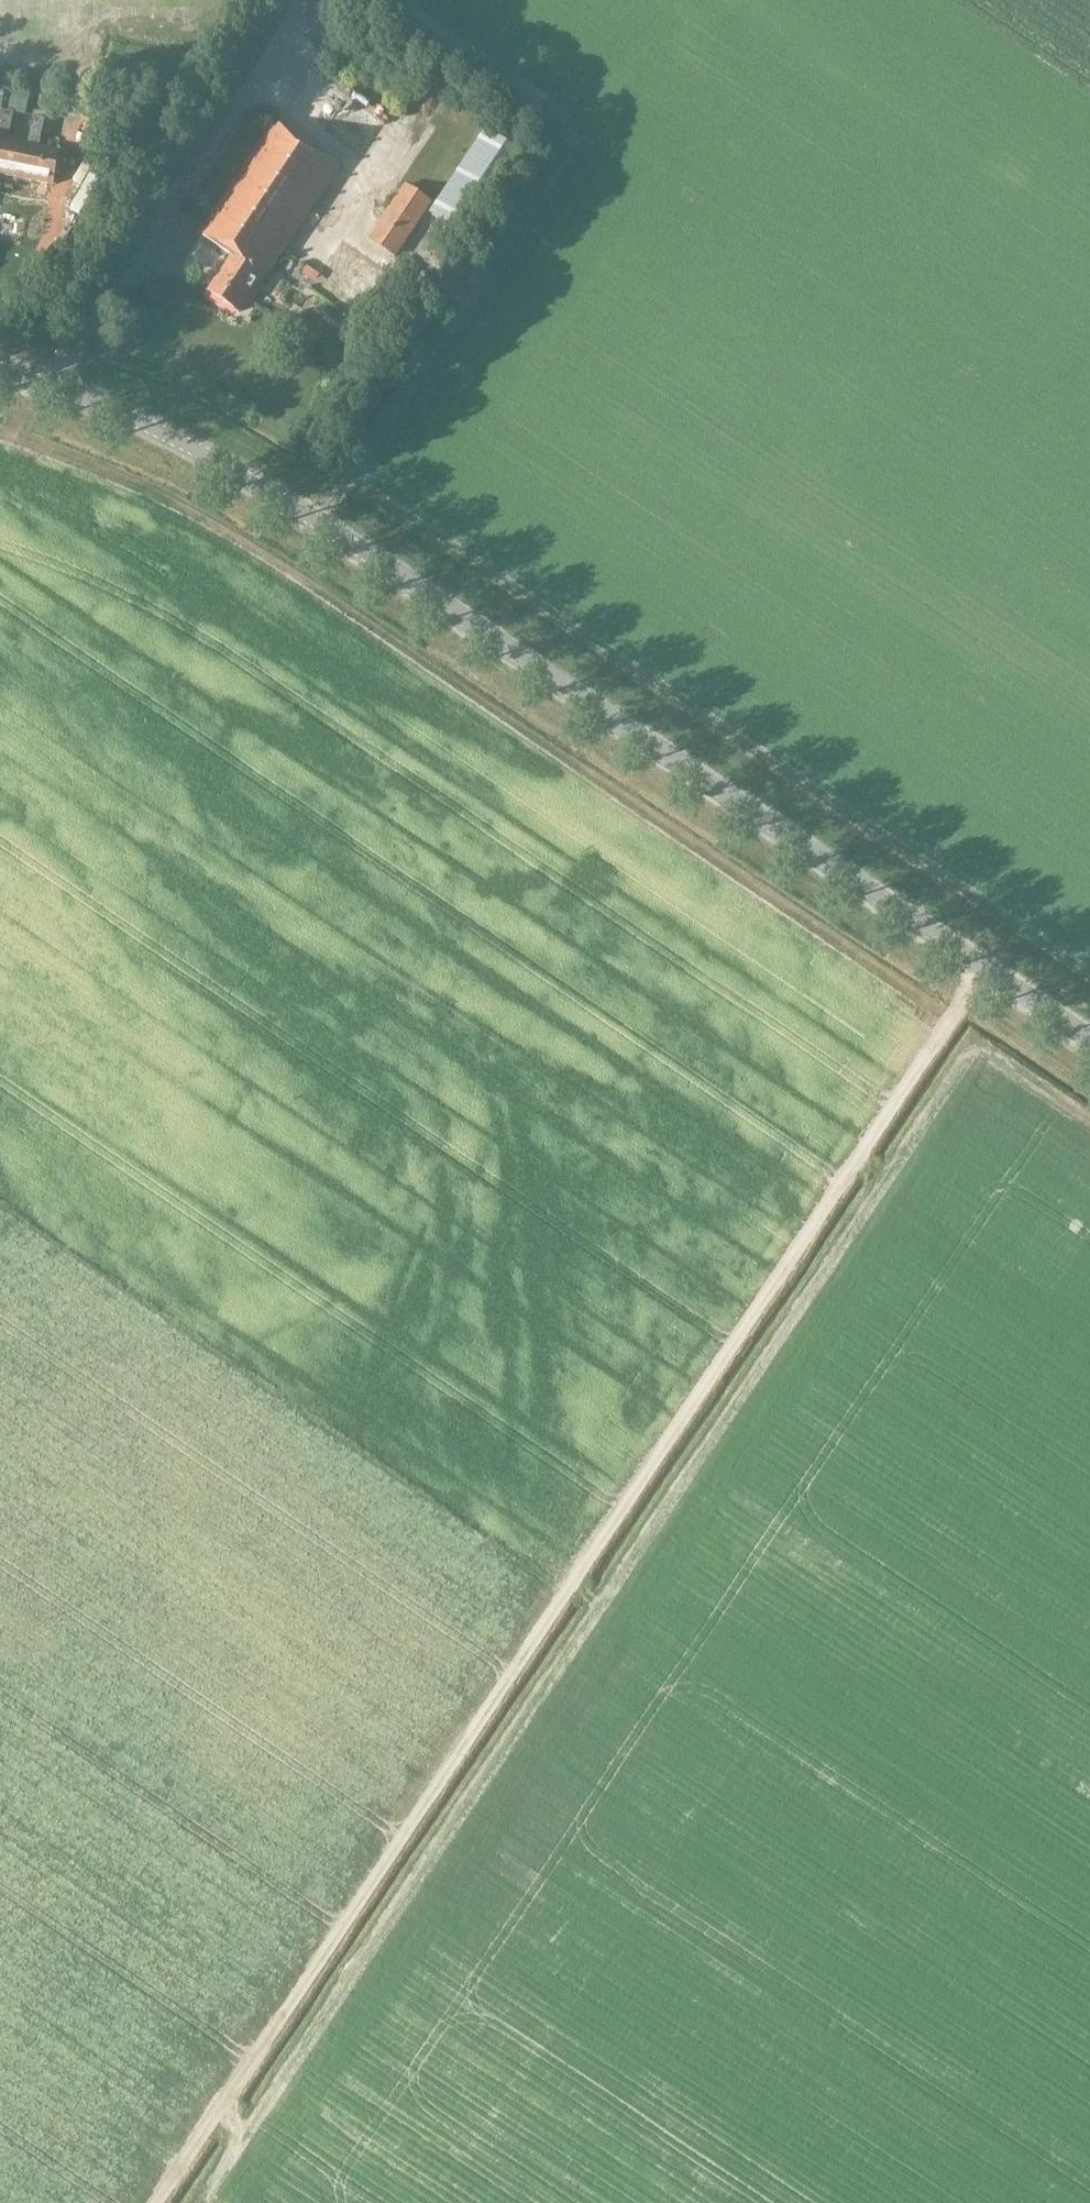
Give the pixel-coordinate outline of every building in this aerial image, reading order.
[(404,189),(368,243),(393,260),(429,206),(436,211),(400,265),(431,285),(461,239),(460,238),(517,153),(450,108),(398,186),(404,189)] [(27,144),(9,140),(14,113),(1,110),(0,116),(0,175),(22,179),(29,144),(27,144)] [(60,153),(39,148),(45,119),(33,117),(27,144),(29,144),(22,179),(53,185),(60,153)] [(273,123),(200,235),(232,256),(209,292),(238,312),(259,281),(262,283),(339,167),(273,123)] [(341,244),(312,290),(385,337),(415,292),(341,244)]
